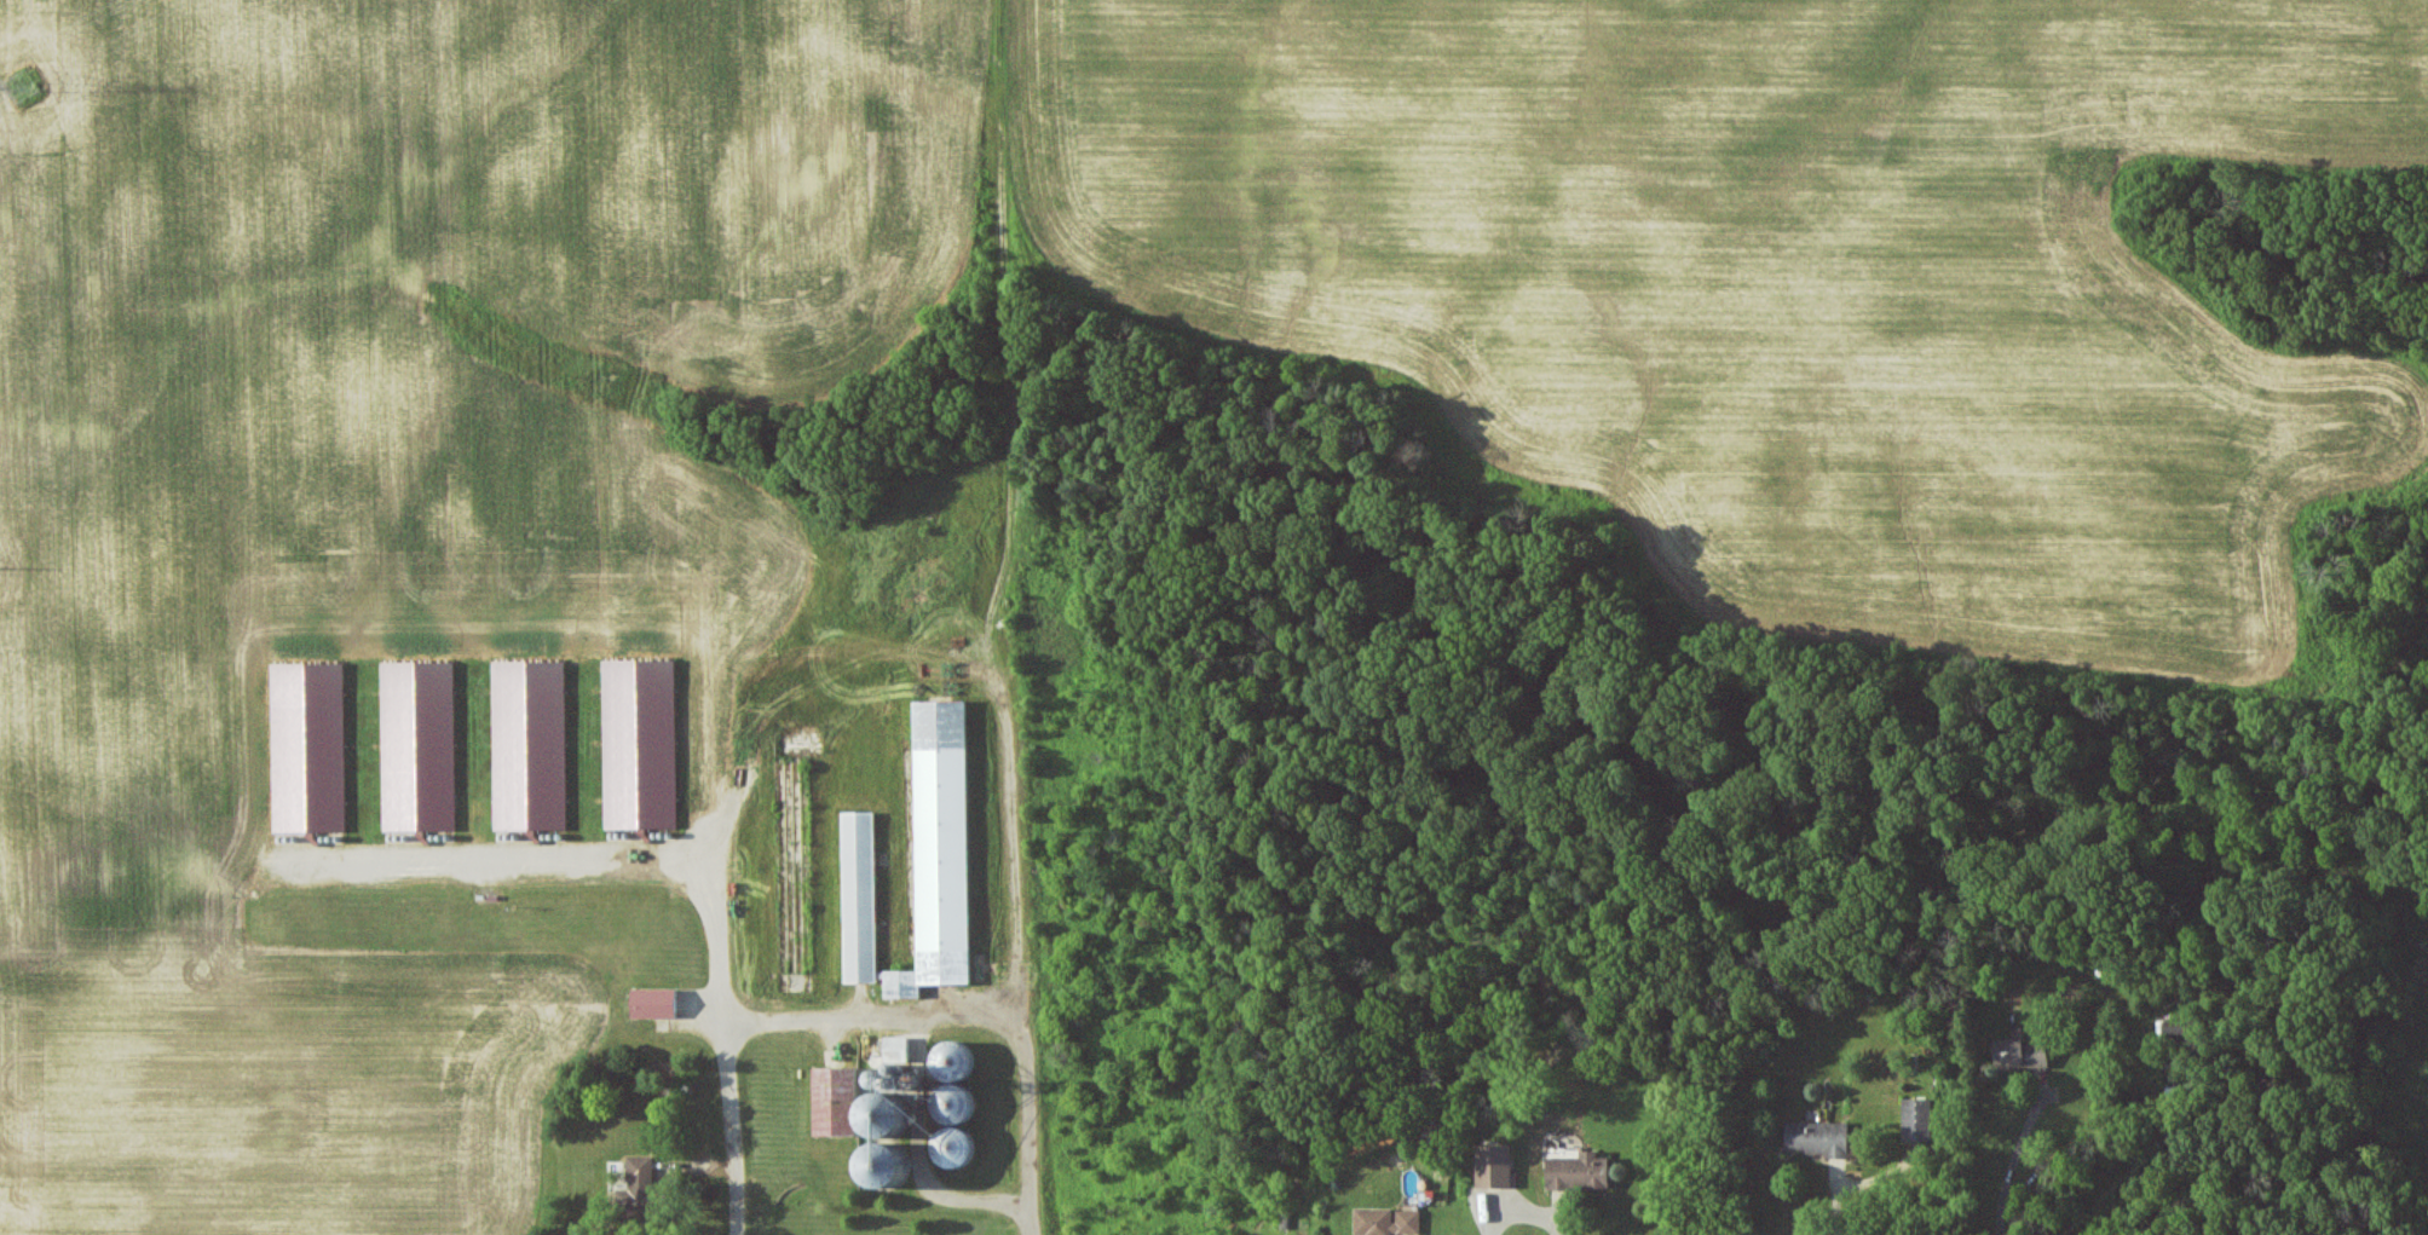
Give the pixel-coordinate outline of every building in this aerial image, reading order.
[(912,701),(915,970),(882,970),(882,997),(917,997),(917,984),(968,983),(965,700),(912,701)] [(871,812),(839,812),(842,982),(874,981),(871,812)] [(674,1017),(674,988),(631,988),(630,1017),(674,1017)] [(905,1036),(882,1036),(882,1061),(905,1061),(905,1036)] [(2046,1067),(2046,1042),(2022,1042),(2022,1038),(1994,1038),(1994,1068),(2046,1067)] [(930,1055),(932,1072),(949,1085),(939,1086),(930,1098),(932,1115),(944,1125),(931,1142),(932,1157),(946,1168),(962,1167),(972,1153),(970,1136),(957,1126),(970,1110),(968,1090),(959,1083),(971,1068),(969,1051),(956,1041),(940,1042),(930,1055)] [(810,1135),(854,1135),(855,1122),(860,1129),(867,1146),(860,1159),(859,1180),(875,1188),(897,1188),(905,1173),(905,1152),(896,1138),(904,1124),(904,1101),(889,1093),(869,1093),(862,1089),(852,1091),(854,1088),(854,1075),(857,1071),(850,1068),(811,1067),(810,1135)] [(1930,1141),(1930,1100),(1900,1100),(1901,1141),(1930,1141)] [(1847,1122),(1784,1121),(1783,1153),(1846,1154),(1847,1122)] [(1511,1145),(1474,1145),(1474,1187),(1511,1186),(1511,1145)] [(1544,1188),(1607,1189),(1607,1157),(1595,1157),(1595,1150),(1577,1150),(1577,1156),(1545,1156),(1544,1188)] [(652,1155),(625,1155),(624,1188),(616,1188),(615,1212),(650,1213),(652,1155)] [(1352,1207),(1352,1234),(1389,1234),(1389,1233),(1418,1234),(1418,1210),(1393,1210),(1393,1208),(1352,1207)]
